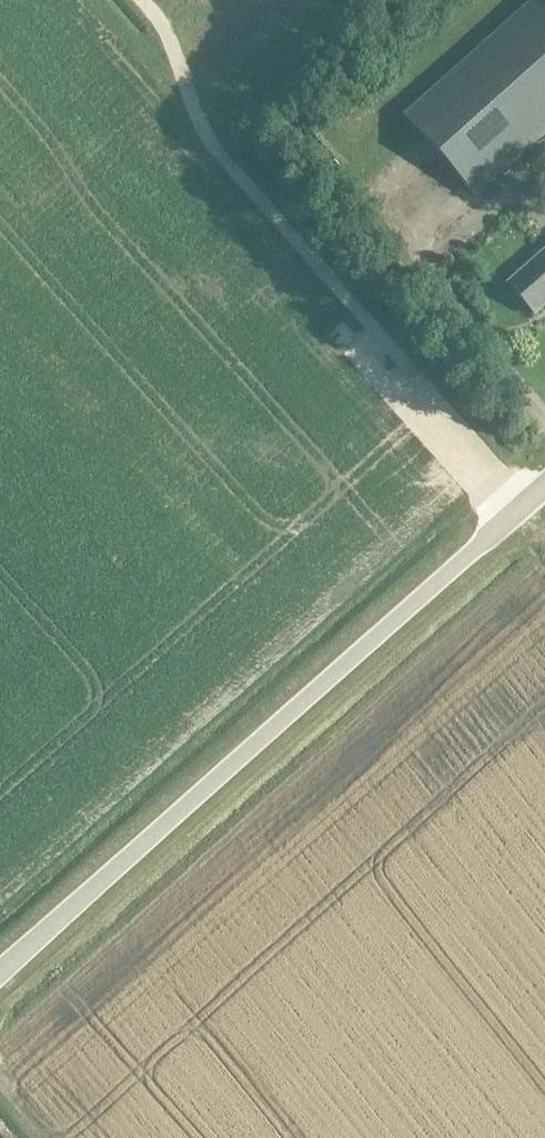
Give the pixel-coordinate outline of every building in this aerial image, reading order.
[(544,134),(544,7),(539,0),(535,0),(404,117),(475,197),(544,134)] [(508,286),(533,315),(544,304),(544,253),(508,286)]
